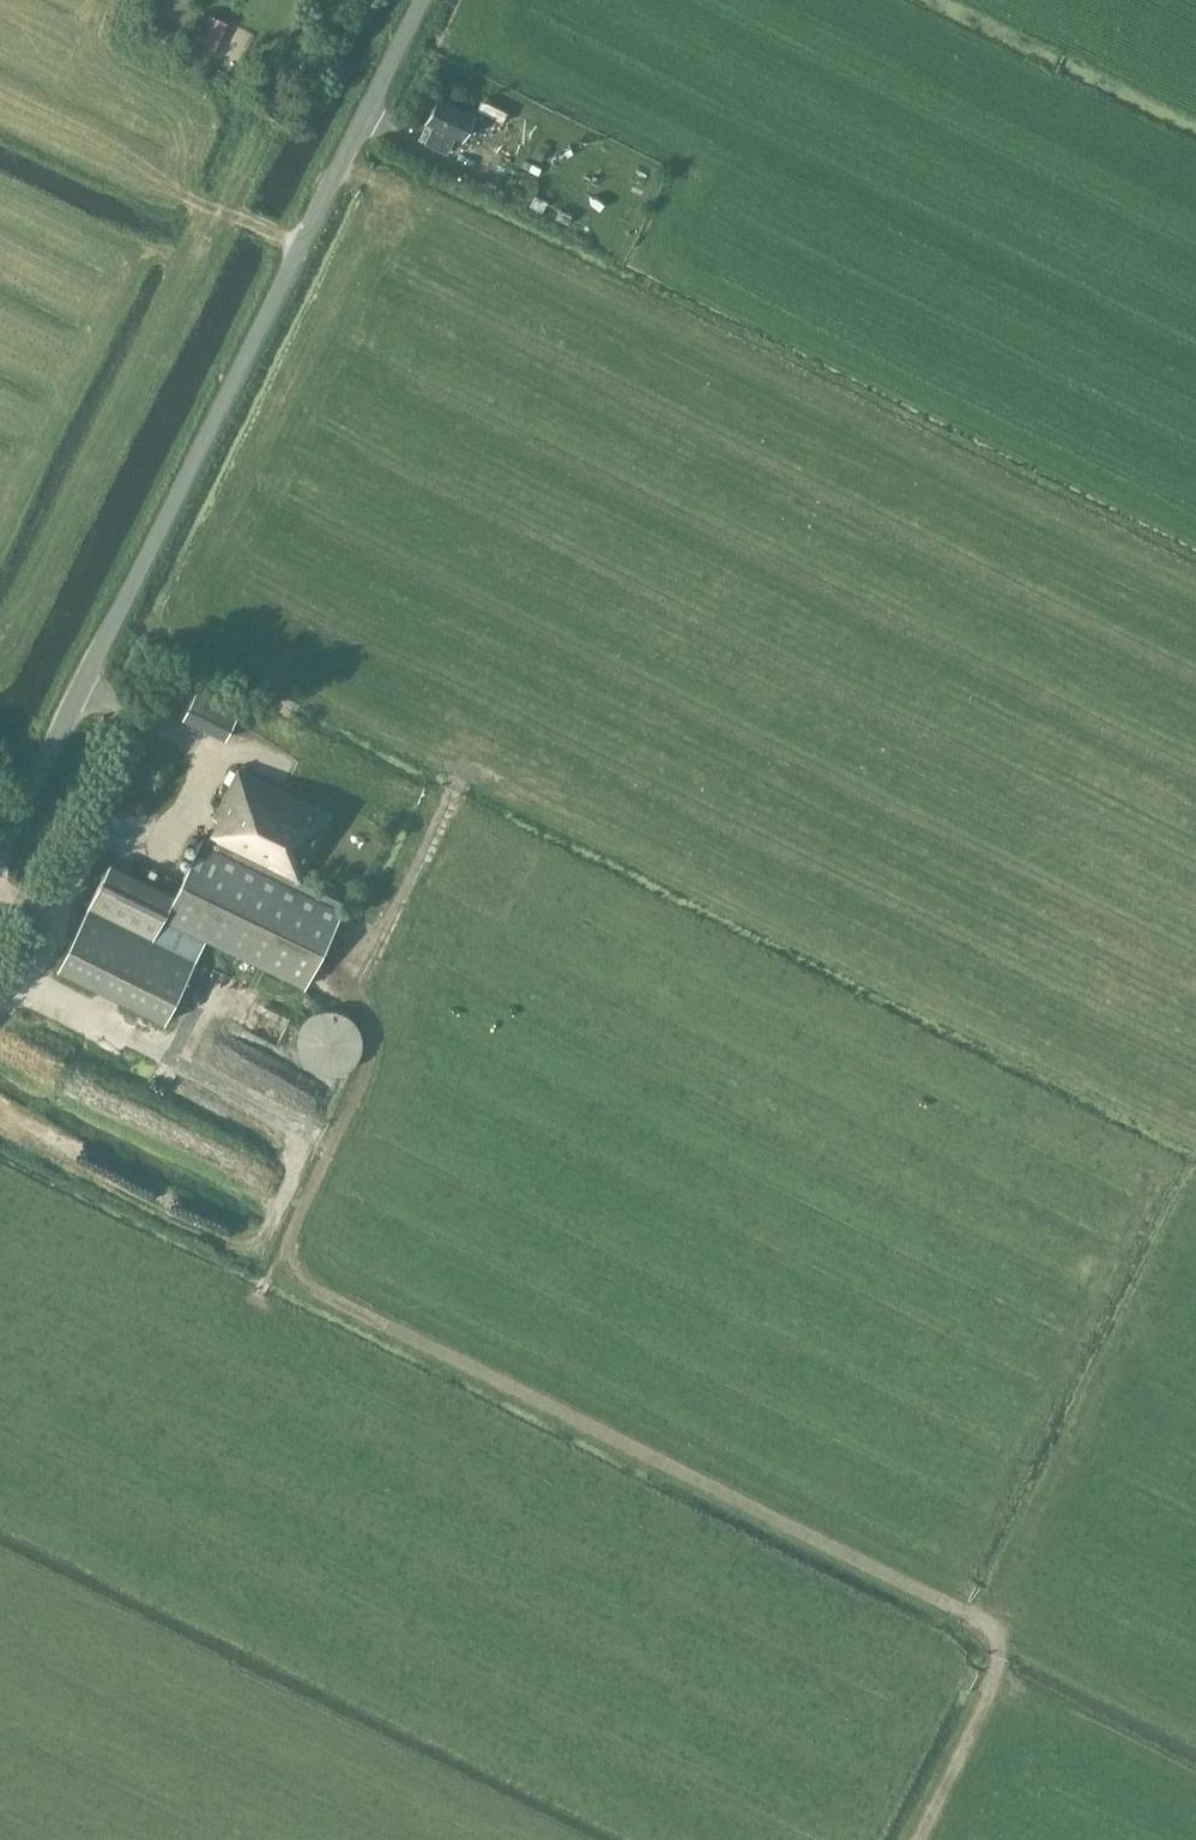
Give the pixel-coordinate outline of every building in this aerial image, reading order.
[(233,9),(237,0),(217,0),(233,9)] [(227,22),(208,12),(190,48),(210,57),(227,22)] [(241,15),(231,33),(246,41),(255,23),(241,15)] [(438,95),(426,120),(433,123),(424,141),(446,152),(455,134),(462,137),(474,113),(438,95)] [(224,740),(242,701),(200,679),(181,718),(224,740)] [(110,861),(87,906),(56,971),(165,1028),(197,962),(152,939),(163,919),(305,988),(343,910),(336,908),(341,900),(299,879),(331,813),(237,767),(211,816),(216,818),(207,840),(202,837),(174,893),(110,861)] [(360,1053),(362,1047),(362,1042),(362,1036),(360,1031),(358,1026),(355,1021),(351,1017),(347,1014),(342,1011),(336,1009),(331,1009),(325,1009),(320,1010),(314,1012),(310,1015),(305,1019),(302,1023),(299,1028),(297,1033),(296,1039),(296,1045),(297,1050),(299,1055),(302,1060),(305,1065),(310,1068),(314,1071),(320,1073),(325,1074),(331,1075),(336,1074),(342,1072),(347,1070),(351,1067),(355,1062),(358,1058),(360,1053)]
